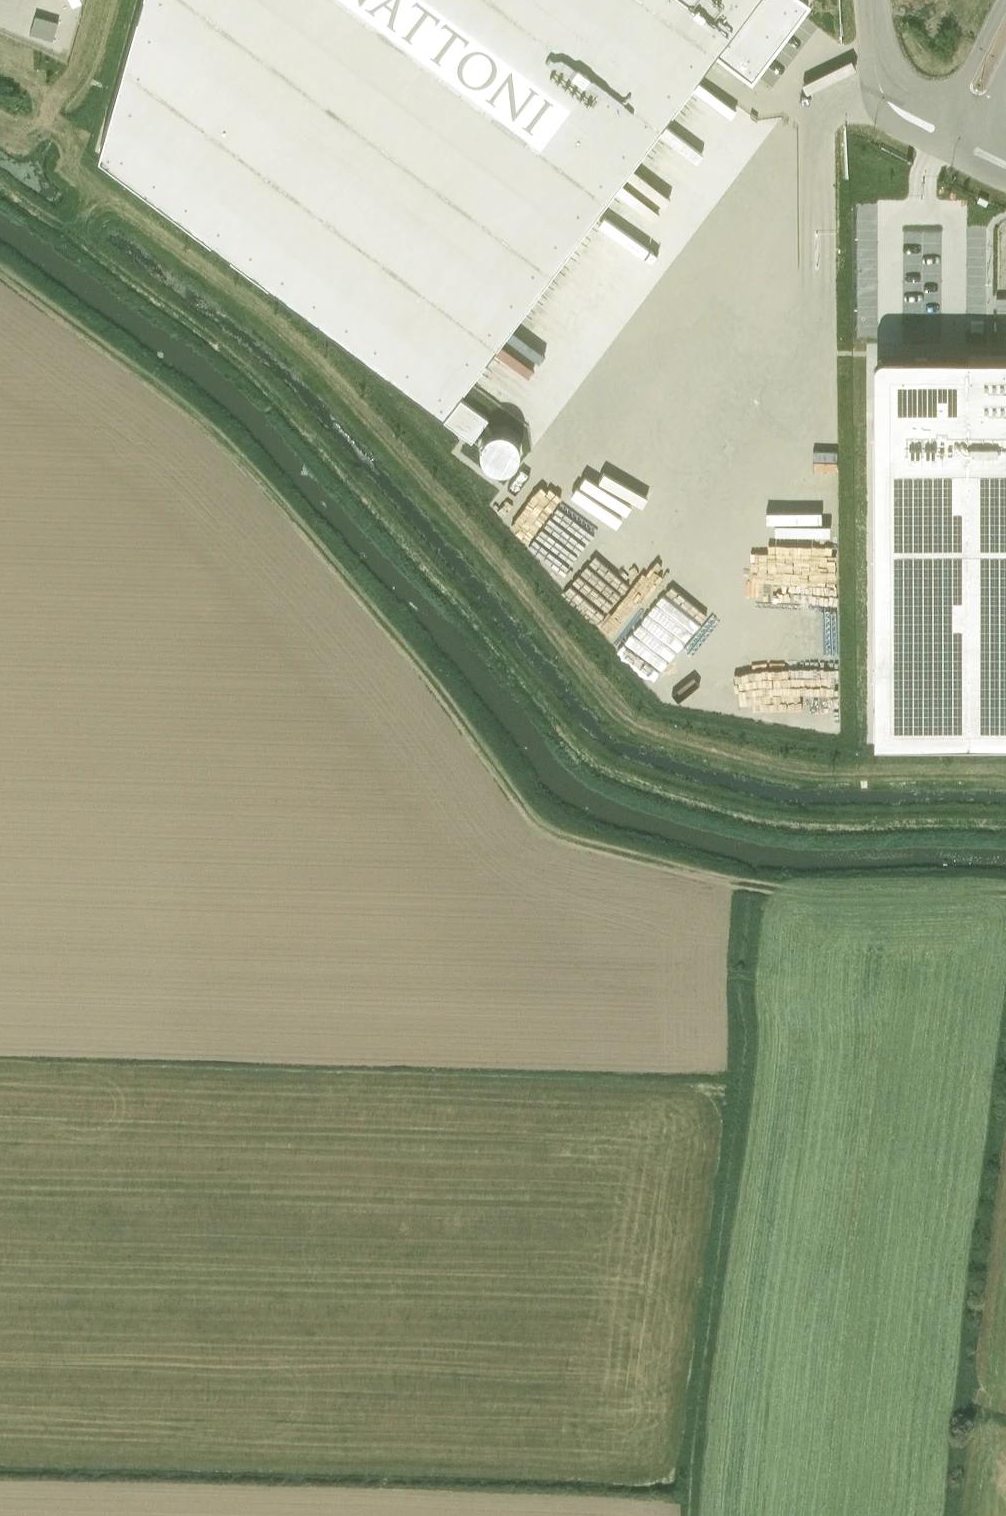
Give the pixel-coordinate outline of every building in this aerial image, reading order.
[(93,150),(439,410),(714,45),(750,73),(805,0),(134,0),(93,150)] [(873,736),(1005,736),(1005,351),(962,351),(962,356),(882,356),(881,356),(880,357),(879,357),(879,358),(878,359),(878,360),(878,419),(873,419),(873,736)] [(459,398),(443,419),(470,439),(486,419),(459,398)]
